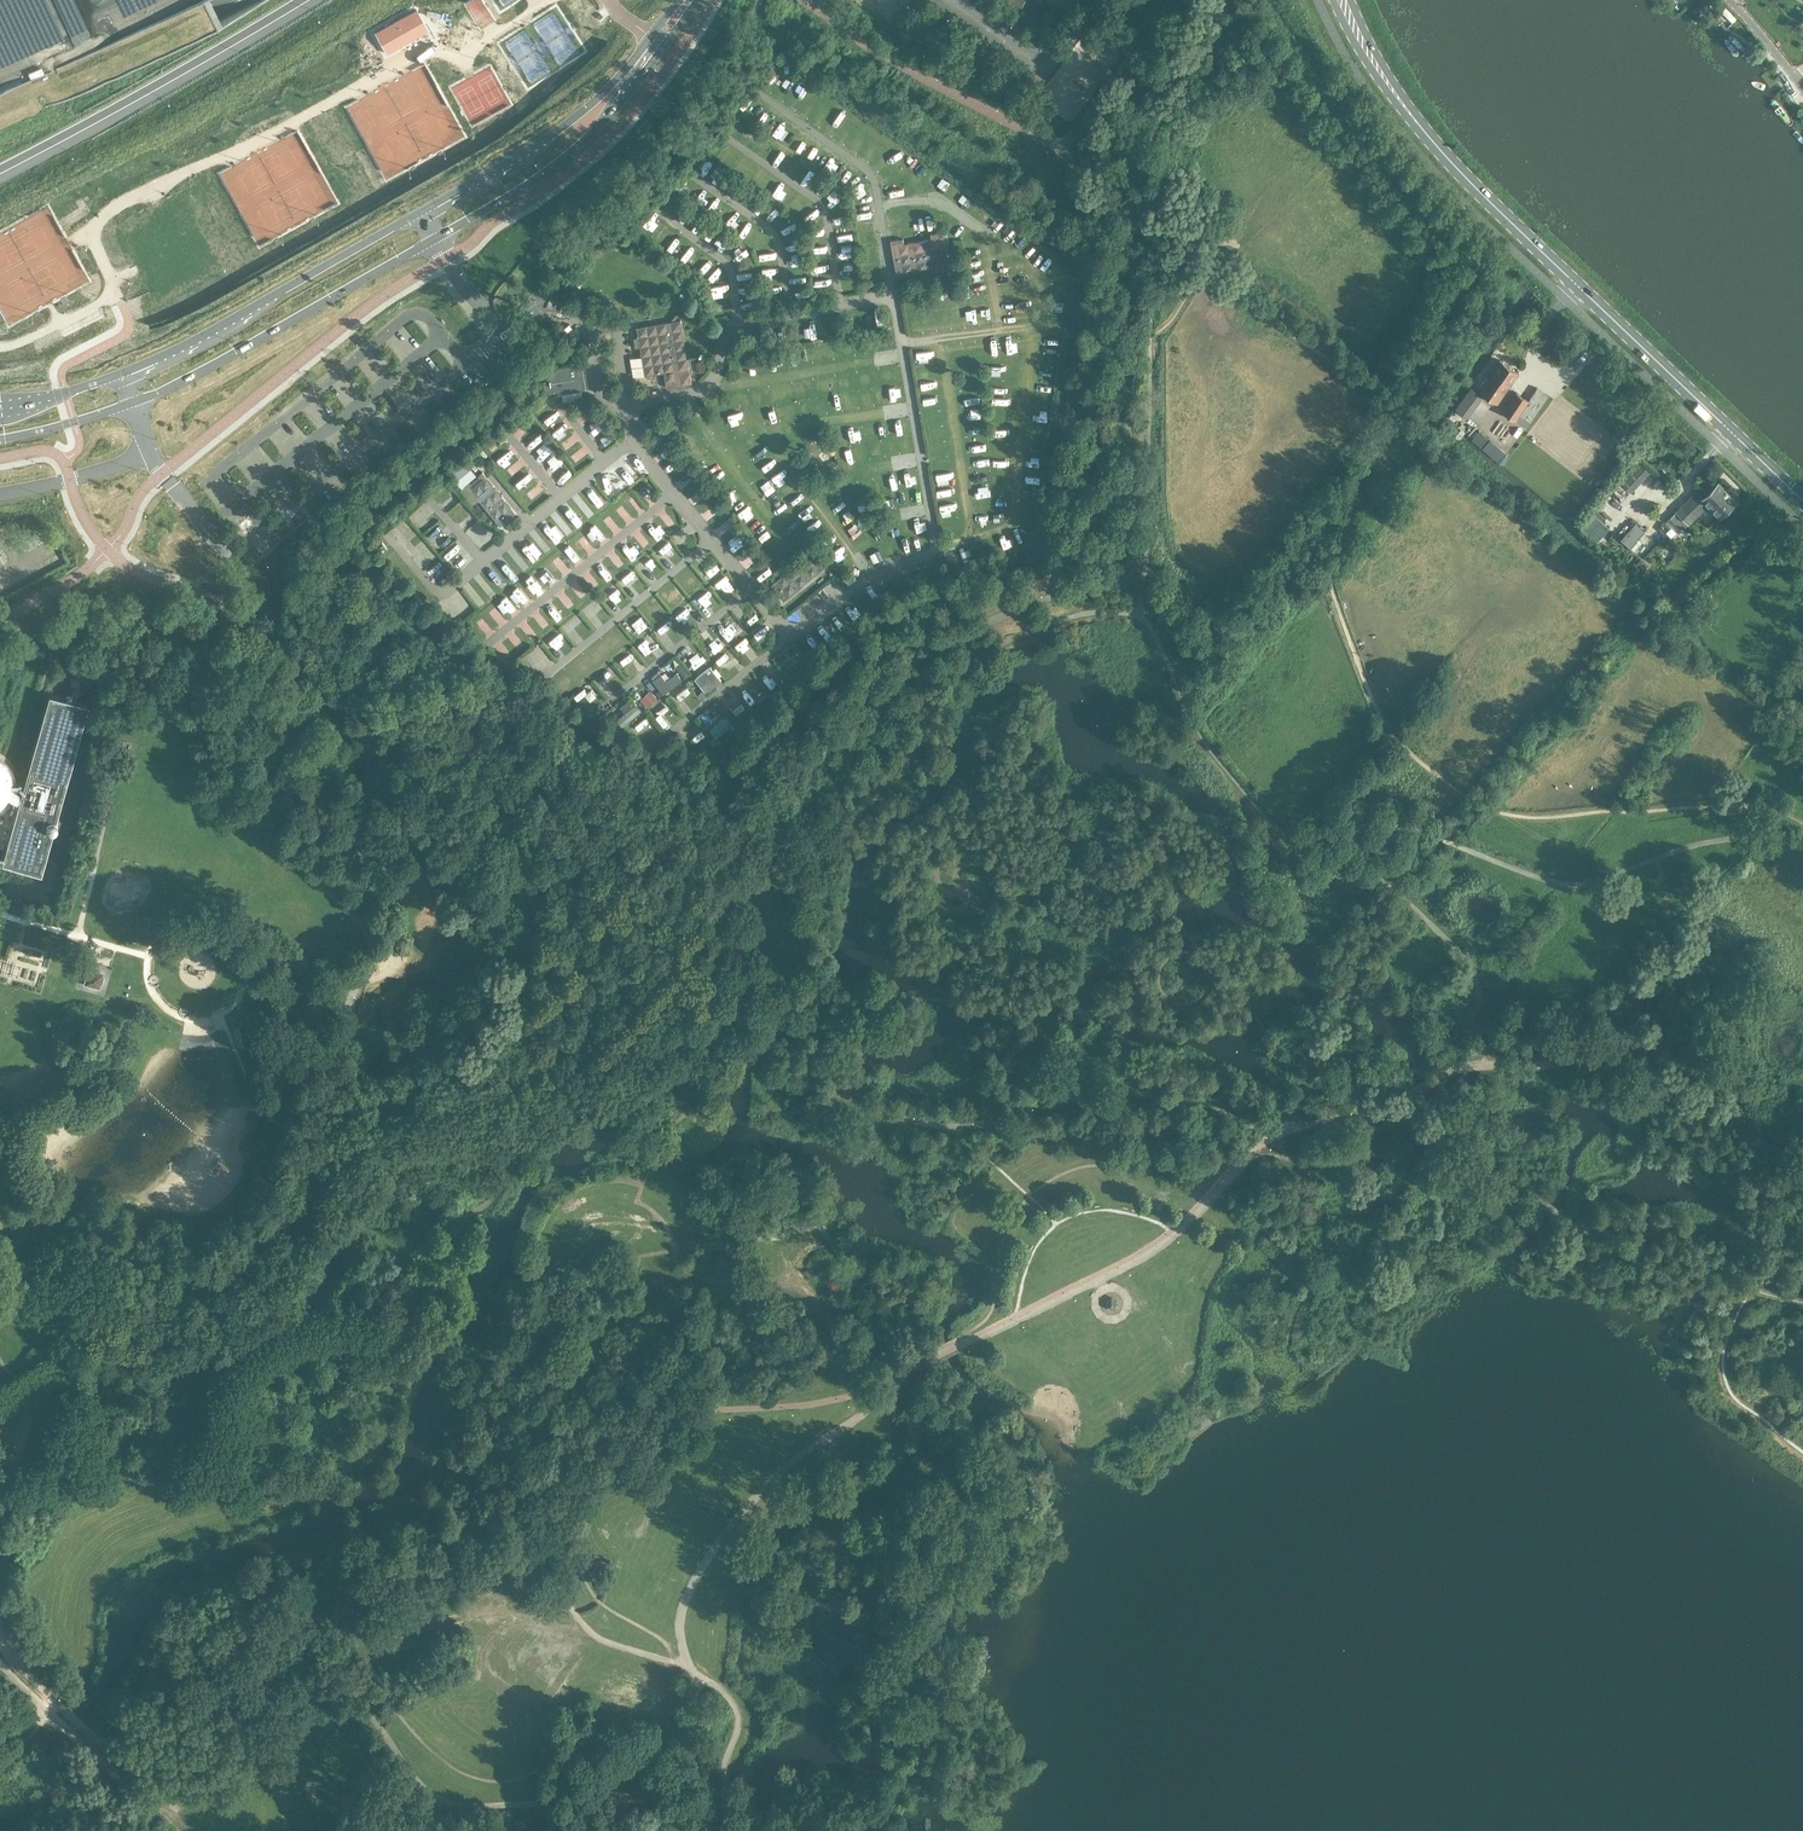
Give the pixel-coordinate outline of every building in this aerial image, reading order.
[(217,23),(222,21),(212,0),(205,0),(217,23)] [(1046,3),(1042,1),(1034,17),(1038,19),(1046,3)] [(1223,10),(1217,1),(1208,8),(1214,16),(1223,10)] [(417,9),(376,32),(380,40),(387,53),(428,30),(426,26),(417,9)] [(880,162),(886,171),(893,166),(887,157),(880,162)] [(774,191),(782,197),(787,189),(779,184),(774,191)] [(731,226),(740,217),(732,210),(723,218),(731,226)] [(949,266),(943,232),(931,234),(932,238),(904,243),(903,238),(891,240),(897,275),(923,271),(949,266)] [(565,262),(562,265),(572,276),(574,273),(565,262)] [(727,302),(727,293),(715,294),(716,303),(727,302)] [(692,383),(681,319),(674,320),(670,321),(637,327),(640,342),(646,375),(664,372),(667,387),(692,383)] [(571,344),(568,345),(570,353),(572,353),(578,351),(575,342),(571,344)] [(752,374),(752,359),(739,359),(740,374),(752,374)] [(705,360),(697,361),(699,371),(707,369),(705,360)] [(1497,404),(1519,372),(1501,360),(1479,391),(1497,404)] [(583,368),(582,363),(565,366),(559,367),(544,381),(545,382),(546,390),(547,395),(562,393),(582,389),(586,389),(583,368)] [(1526,428),(1549,395),(1537,387),(1529,400),(1517,392),(1503,412),(1526,428)] [(582,389),(562,393),(563,402),(583,399),(582,389)] [(1468,417),(1484,396),(1479,393),(1475,390),(1468,400),(1465,398),(1456,409),(1468,417)] [(1473,438),(1499,460),(1507,451),(1481,429),(1473,438)] [(695,454),(704,450),(700,440),(691,445),(695,454)] [(481,447),(477,450),(484,458),(488,455),(481,447)] [(479,456),(470,464),(476,470),(485,462),(479,456)] [(1624,483),(1639,464),(1634,460),(1619,480),(1624,483)] [(463,461),(449,473),(462,487),(476,476),(463,461)] [(1632,490),(1652,471),(1648,467),(1628,485),(1632,490)] [(516,512),(483,471),(467,484),(479,499),(497,521),(501,525),(516,512)] [(1682,530),(1708,504),(1719,515),(1736,499),(1719,482),(1703,497),(1697,491),(1670,517),(1682,530)] [(749,524),(758,518),(752,509),(743,514),(749,524)] [(1599,517),(1589,531),(1600,539),(1610,526),(1599,517)] [(759,533),(764,541),(775,533),(770,526),(759,533)] [(680,545),(691,537),(685,528),(673,536),(680,545)] [(737,547),(748,539),(740,529),(730,537),(737,547)] [(659,549),(664,558),(676,550),(671,542),(659,549)] [(805,583),(825,567),(812,551),(771,584),(784,600),(805,583)] [(626,574),(631,582),(638,578),(634,570),(626,574)] [(694,573),(686,580),(693,588),(701,581),(694,573)] [(680,586),(669,595),(677,605),(688,596),(680,586)] [(498,606),(491,611),(496,619),(504,613),(498,606)] [(574,633),(584,624),(577,615),(567,623),(574,633)] [(669,622),(657,628),(661,638),(674,631),(669,622)] [(760,641),(770,632),(763,624),(753,632),(760,641)] [(718,659),(729,671),(740,660),(729,649),(718,659)] [(802,657),(784,670),(789,677),(807,664),(802,657)] [(680,664),(676,668),(684,678),(689,675),(680,664)] [(707,693),(721,681),(709,667),(695,678),(707,693)] [(604,682),(615,675),(610,668),(600,676),(604,682)] [(664,671),(653,680),(663,694),(682,680),(676,673),(670,678),(664,671)] [(775,687),(785,679),(778,672),(769,679),(775,687)] [(575,694),(583,705),(598,694),(590,683),(575,694)] [(685,703),(695,695),(688,685),(678,693),(685,703)] [(657,700),(650,691),(640,700),(647,708),(657,700)] [(702,691),(696,696),(701,702),(707,697),(702,691)] [(736,692),(724,700),(736,718),(748,710),(736,692)] [(54,819),(72,757),(86,706),(79,704),(77,704),(65,700),(54,697),(51,696),(23,793),(13,788),(13,787),(14,784),(14,783),(13,781),(13,780),(13,778),(13,776),(12,775),(12,773),(11,772),(11,771),(10,769),(9,768),(8,766),(7,765),(6,764),(4,762),(2,760),(0,759),(0,809),(1,809),(3,807),(4,806),(5,805),(7,803),(8,801),(10,799),(20,805),(7,851),(5,861),(9,862),(20,865),(30,868),(40,870),(51,831),(51,830),(52,830),(53,830),(54,830),(55,829),(56,829),(56,828),(57,827),(57,826),(57,825),(57,824),(57,823),(57,822),(57,821),(56,821),(56,820),(55,819),(54,819)] [(663,703),(654,711),(657,714),(666,707),(663,703)] [(636,704),(619,717),(624,724),(641,711),(636,704)] [(725,716),(709,730),(716,739),(733,725),(725,716)] [(641,722),(633,728),(639,736),(647,729),(641,722)] [(33,955),(30,954),(28,960),(40,964),(42,957),(39,957),(40,954),(34,952),(33,955)] [(93,968),(93,969),(87,972),(86,972),(84,979),(85,979),(88,986),(95,988),(102,984),(104,977),(100,971),(100,970),(93,968)]
